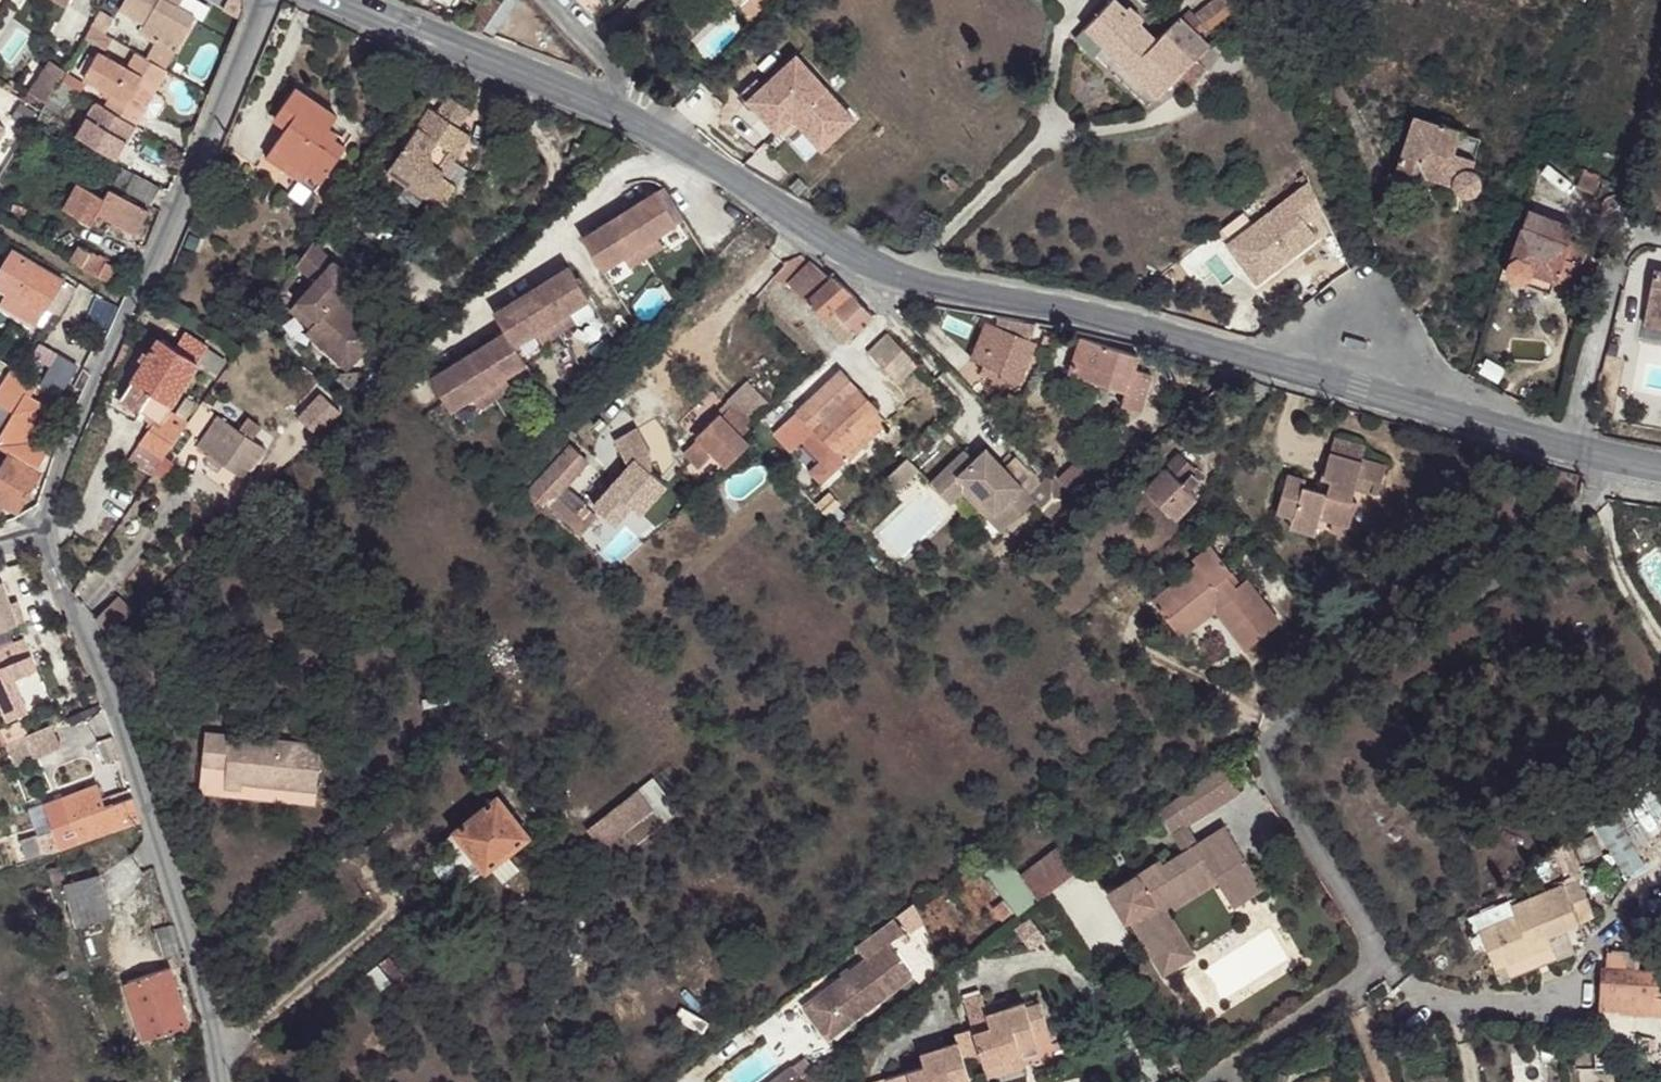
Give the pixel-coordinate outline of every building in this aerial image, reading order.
[(120,9),(145,24),(140,32),(162,44),(176,52),(196,17),(170,2),(171,0),(125,0),(120,9)] [(465,26),(482,32),(502,3),(498,0),(482,0),(465,26)] [(510,8),(516,0),(498,0),(502,3),(510,8)] [(751,15),(761,5),(756,0),(746,0),(741,5),(751,15)] [(1115,0),(1111,0),(1075,38),(1094,56),(1103,46),(1157,98),(1180,74),(1191,84),(1205,70),(1194,59),(1209,44),(1197,33),(1203,26),(1194,14),(1190,9),(1181,18),(1180,16),(1156,40),(1115,0)] [(1194,14),(1203,26),(1204,27),(1233,5),(1229,0),(1212,0),(1194,14)] [(113,19),(99,11),(92,26),(106,34),(113,19)] [(209,25),(196,17),(176,52),(189,60),(209,25)] [(162,44),(152,61),(166,69),(176,52),(162,44)] [(111,94),(104,106),(135,125),(167,70),(166,69),(152,61),(129,48),(121,64),(99,51),(83,78),(111,94)] [(822,148),(854,119),(797,55),(764,85),(748,100),(754,106),(778,132),(794,117),(822,148)] [(51,61),(47,67),(61,76),(64,70),(51,61)] [(45,103),(61,76),(47,67),(29,92),(45,103)] [(86,84),(66,71),(49,98),(63,106),(74,88),(81,93),(86,84)] [(748,100),(764,85),(757,77),(733,99),(746,113),(754,106),(748,100)] [(287,127),(272,148),(322,182),(346,148),(335,141),(325,134),(329,130),(337,117),(295,88),(274,119),(287,127)] [(448,97),(437,113),(458,127),(469,111),(448,97)] [(63,106),(49,98),(45,104),(59,113),(63,106)] [(116,158),(136,126),(135,125),(104,106),(96,102),(76,134),(116,158)] [(453,161),(471,136),(458,127),(437,113),(431,108),(391,166),(431,193),(426,200),(440,210),(456,186),(442,176),(453,161)] [(1474,159),(1454,152),(1460,132),(1461,131),(1414,116),(1394,177),(1443,193),(1447,182),(1454,185),(1455,189),(1459,194),(1466,196),(1471,195),(1474,194),(1477,191),(1479,188),(1480,182),(1479,177),(1478,175),(1476,172),(1470,170),(1475,159),(1474,159)] [(329,130),(325,134),(335,141),(338,137),(329,130)] [(1480,138),(1460,132),(1454,152),(1474,159),(1480,138)] [(322,182),(272,148),(267,156),(316,190),(322,182)] [(456,186),(467,170),(453,161),(442,176),(456,186)] [(431,193),(391,166),(387,173),(426,200),(431,193)] [(115,183),(151,205),(159,189),(123,169),(115,183)] [(1600,177),(1583,170),(1577,185),(1594,192),(1600,177)] [(104,198),(78,183),(63,209),(91,224),(98,213),(135,234),(149,210),(110,188),(104,198)] [(657,192),(677,224),(684,220),(664,187),(657,192)] [(1308,187),(1228,246),(1254,279),(1314,242),(1303,223),(1319,213),(1308,187)] [(582,238),(602,271),(623,258),(656,237),(677,224),(657,192),(582,238)] [(1574,226),(1529,210),(1507,270),(1509,277),(1550,292),(1555,278),(1575,286),(1589,247),(1569,240),(1574,226)] [(195,251),(200,240),(190,236),(186,247),(195,251)] [(630,268),(662,247),(656,237),(623,258),(630,268)] [(378,335),(338,298),(355,280),(313,242),(296,266),(315,283),(297,302),(318,320),(310,329),(307,333),(347,368),(378,335)] [(74,262),(105,280),(107,277),(121,286),(128,275),(83,248),(74,262)] [(14,250),(0,273),(0,299),(3,301),(1,304),(36,325),(63,280),(14,250)] [(774,276),(784,285),(787,282),(807,303),(809,301),(846,341),(874,315),(851,293),(832,276),(830,278),(802,254),(785,262),(784,265),(774,276)] [(505,331),(514,346),(536,333),(568,313),(590,299),(569,266),(494,313),(505,331)] [(1644,323),(1660,327),(1660,271),(1654,270),(1644,323)] [(318,320),(297,302),(290,311),(310,329),(318,320)] [(542,343),(575,323),(568,313),(536,333),(542,343)] [(1583,324),(1584,321),(1582,317),(1579,315),(1576,314),(1574,315),(1571,317),(1569,321),(1571,326),(1574,328),(1576,329),(1581,327),(1583,324)] [(986,324),(971,359),(984,364),(1019,378),(1022,379),(1036,344),(1029,341),(1036,324),(999,317),(995,328),(986,324)] [(251,330),(263,342),(271,334),(259,322),(251,330)] [(430,378),(451,411),(472,398),(505,377),(526,364),(514,346),(505,331),(430,378)] [(128,461),(152,476),(188,423),(185,421),(197,404),(187,397),(176,414),(168,409),(196,366),(207,348),(185,333),(175,349),(159,339),(149,354),(144,362),(122,398),(141,411),(146,414),(156,421),(128,461)] [(868,352),(898,384),(917,365),(887,333),(868,352)] [(1045,336),(1040,346),(1049,349),(1054,340),(1045,336)] [(1070,374),(1125,393),(1121,406),(1139,412),(1151,375),(1134,369),(1138,356),(1082,338),(1070,374)] [(124,343),(116,360),(125,363),(132,347),(124,343)] [(196,366),(215,379),(228,361),(207,348),(196,366)] [(144,362),(149,354),(144,351),(139,359),(144,362)] [(1019,378),(984,364),(980,373),(1016,387),(1019,378)] [(9,369),(0,384),(0,405),(18,415),(36,385),(9,369)] [(808,472),(821,485),(877,434),(882,429),(888,423),(840,372),(773,434),(790,453),(802,442),(820,461),(808,472)] [(479,409),(512,388),(505,377),(472,398),(479,409)] [(719,414),(723,418),(734,407),(749,422),(767,403),(747,383),(717,412),(719,414)] [(321,433),(343,412),(324,393),(303,413),(321,433)] [(212,407),(217,399),(210,394),(204,402),(212,407)] [(690,435),(721,408),(709,395),(678,421),(690,435)] [(723,418),(741,437),(749,429),(746,425),(749,422),(734,407),(723,418)] [(142,419),(146,414),(141,411),(137,416),(142,419)] [(712,454),(726,468),(749,445),(741,437),(723,418),(719,414),(696,437),(698,440),(684,453),(698,468),(712,454)] [(198,446),(246,479),(266,450),(252,441),(261,429),(247,420),(238,431),(218,417),(198,446)] [(614,522),(631,504),(640,512),(665,483),(648,469),(651,466),(649,447),(637,427),(614,440),(629,464),(593,504),(614,522)] [(887,434),(882,429),(877,434),(882,439),(887,434)] [(518,480),(581,537),(598,518),(585,507),(587,505),(565,486),(587,462),(558,436),(518,480)] [(0,471),(0,512),(4,505),(16,513),(41,471),(37,469),(47,453),(22,438),(12,455),(10,453),(0,471)] [(1333,438),(1329,454),(1360,463),(1361,460),(1365,447),(1333,438)] [(930,484),(949,505),(963,492),(968,487),(995,514),(990,519),(1002,532),(1034,501),(1051,520),(1077,499),(1057,479),(1052,473),(1029,495),(986,449),(974,461),(964,451),(930,484)] [(1145,489),(1174,518),(1195,496),(1189,490),(1202,476),(1179,454),(1145,489)] [(1293,517),(1290,527),(1314,535),(1320,517),(1333,521),(1349,526),(1356,501),(1351,500),(1356,484),(1372,488),(1371,492),(1378,494),(1386,466),(1361,460),(1360,463),(1329,454),(1322,479),(1330,481),(1326,493),(1303,486),(1305,480),(1287,475),(1276,512),(1293,517)] [(1057,479),(1077,499),(1101,475),(1081,455),(1057,479)] [(882,483),(893,495),(918,470),(907,458),(882,483)] [(963,492),(990,519),(995,514),(968,487),(963,492)] [(840,505),(830,493),(816,504),(827,517),(840,505)] [(1346,536),(1349,526),(1333,521),(1330,531),(1346,536)] [(1152,600),(1165,616),(1179,605),(1189,617),(1209,602),(1215,610),(1237,638),(1244,633),(1252,644),(1280,622),(1246,579),(1240,583),(1235,588),(1225,576),(1231,571),(1211,545),(1193,560),(1196,565),(1152,600)] [(607,560),(614,566),(623,556),(616,550),(607,560)] [(1240,583),(1231,571),(1225,576),(1235,588),(1240,583)] [(0,581),(0,630),(26,621),(19,600),(12,603),(4,580),(0,581)] [(96,619),(111,634),(134,611),(119,596),(96,619)] [(1180,637),(1215,610),(1209,602),(1189,617),(1179,605),(1165,616),(1180,637)] [(1252,644),(1244,633),(1237,638),(1245,649),(1252,644)] [(0,648),(0,699),(9,719),(28,711),(14,678),(37,668),(24,638),(0,648)] [(1484,664),(1481,674),(1482,678),(1484,679),(1489,679),(1491,678),(1494,668),(1484,664)] [(53,726),(7,743),(13,757),(58,740),(53,726)] [(317,791),(322,745),(205,733),(202,765),(227,768),(225,788),(241,790),(242,783),(317,791)] [(106,762),(120,757),(113,736),(98,741),(106,762)] [(1158,810),(1173,833),(1185,825),(1240,792),(1221,764),(1158,810)] [(316,805),(317,791),(242,783),(241,790),(225,788),(227,768),(202,765),(200,792),(316,805)] [(141,821),(133,796),(105,805),(102,798),(98,785),(47,802),(57,829),(63,847),(141,821)] [(105,805),(133,796),(131,789),(102,798),(105,805)] [(587,830),(603,850),(626,832),(636,844),(664,822),(638,789),(587,830)] [(489,867),(506,853),(528,836),(498,797),(456,831),(486,869),(489,867)] [(1625,875),(1643,864),(1622,828),(1635,821),(1625,806),(1613,814),(1615,818),(1596,828),(1625,875)] [(1197,844),(1185,825),(1173,833),(1184,852),(1197,844)] [(1130,919),(1163,974),(1187,959),(1156,909),(1213,874),(1218,881),(1233,907),(1262,888),(1225,826),(1197,844),(1184,852),(1163,865),(1161,861),(1108,893),(1125,922),(1130,919)] [(44,854),(63,847),(57,829),(38,835),(44,854)] [(486,869),(456,831),(440,843),(471,882),(486,869)] [(27,860),(44,854),(38,835),(20,840),(27,860)] [(1553,850),(1563,875),(1568,873),(1577,869),(1580,868),(1569,841),(1562,844),(1563,846),(1553,850)] [(1018,915),(1082,868),(1064,845),(1022,876),(1007,857),(985,873),(1018,915)] [(520,870),(506,853),(489,867),(503,884),(520,870)] [(1568,873),(1572,882),(1579,879),(1581,879),(1577,869),(1568,873)] [(1156,909),(1187,959),(1194,955),(1168,912),(1218,881),(1213,874),(1156,909)] [(100,875),(66,884),(77,924),(111,915),(100,875)] [(1478,931),(1500,983),(1509,979),(1503,965),(1551,945),(1547,937),(1594,918),(1579,879),(1572,882),(1511,907),(1515,916),(1478,931)] [(992,909),(1002,921),(1012,913),(1003,901),(992,909)] [(1511,907),(1508,901),(1472,916),(1478,931),(1515,916),(1511,907)] [(865,960),(820,994),(845,1026),(912,976),(888,944),(904,932),(894,919),(856,948),(865,960)] [(165,958),(183,950),(174,924),(157,930),(165,958)] [(1509,979),(1557,959),(1551,945),(1503,965),(1509,979)] [(1599,1011),(1660,1016),(1660,973),(1638,971),(1639,954),(1607,952),(1606,969),(1602,968),(1599,1011)] [(171,968),(127,983),(145,1039),(189,1025),(171,968)] [(845,1026),(820,994),(803,1007),(828,1040),(845,1026)] [(982,1059),(984,1065),(1002,1059),(1001,1055),(1019,1049),(1017,1042),(1035,1036),(1033,1032),(1048,1028),(1040,1003),(1026,1007),(1024,1003),(1008,1008),(987,1014),(985,1005),(981,994),(963,1000),(972,1029),(956,1034),(958,1042),(944,1047),(920,1054),(925,1069),(886,1081),(887,1081),(970,1081),(965,1064),(982,1059)] [(985,1005),(987,1014),(1008,1008),(1006,998),(985,1005)] [(1610,1069),(1612,1034),(1598,1034),(1596,1035),(1593,1036),(1595,1069),(1610,1069)] [(1037,1043),(1035,1036),(1017,1042),(1019,1049),(1037,1043)] [(944,1047),(941,1039),(918,1046),(920,1054),(944,1047)] [(1024,1066),(1019,1049),(1001,1055),(1002,1059),(984,1065),(988,1077),(1024,1066)] [(800,1077),(792,1066),(770,1081),(794,1081),(800,1077)] [(1279,1072),(1266,1071),(1264,1081),(1278,1081),(1279,1072)]
